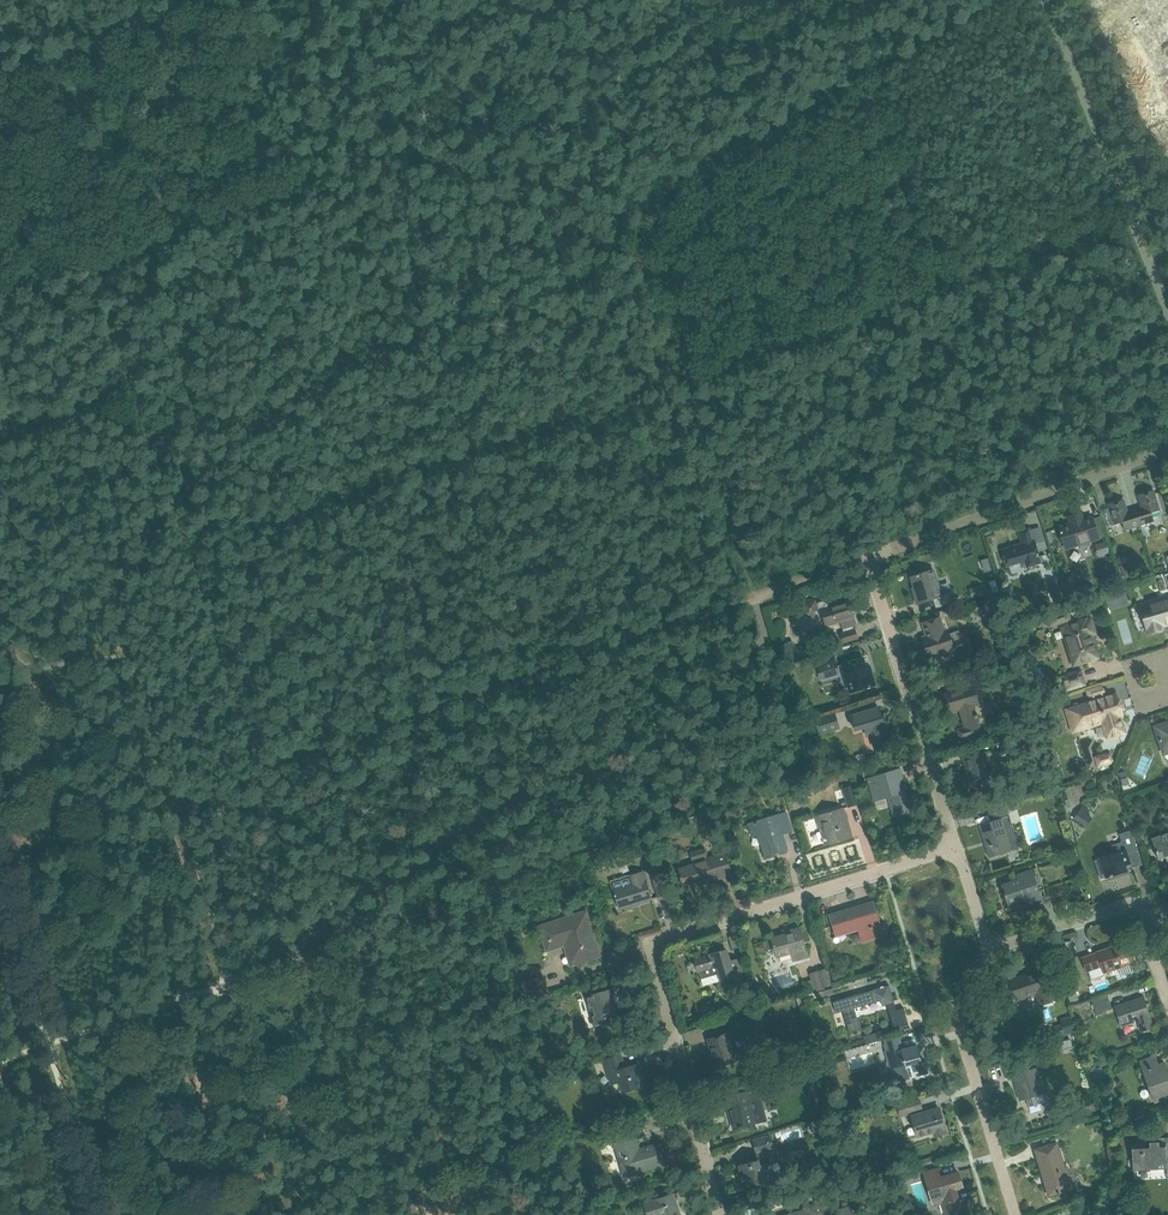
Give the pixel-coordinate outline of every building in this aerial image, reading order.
[(1102,11),(1133,97),(1151,91),(1144,73),(1149,72),(1160,102),(1158,103),(1160,110),(1152,113),(1159,133),(1167,130),(1167,105),(1166,99),(1167,98),(1167,64),(1166,58),(1163,59),(1158,45),(1142,50),(1131,20),(1161,9),(1157,0),(1132,0),(1102,11)] [(1135,511),(1139,527),(1154,522),(1151,514),(1160,511),(1153,491),(1138,496),(1142,509),(1135,511)] [(1124,531),(1139,527),(1135,511),(1128,513),(1124,500),(1108,505),(1114,525),(1121,523),(1124,531)] [(1099,540),(1096,529),(1092,517),(1083,520),(1081,514),(1074,516),(1076,522),(1059,527),(1066,550),(1079,546),(1079,549),(1090,545),(1090,543),(1099,540)] [(1003,551),(1006,562),(1008,567),(1026,561),(1028,568),(1040,564),(1039,558),(1040,557),(1038,552),(1034,541),(1033,541),(1030,530),(1020,533),(1023,544),(1003,551)] [(968,541),(959,544),(963,556),(972,554),(968,541)] [(1099,557),(1109,554),(1105,543),(1095,546),(1099,557)] [(1073,564),(1081,562),(1079,553),(1070,555),(1073,564)] [(979,560),(983,573),(990,572),(986,559),(979,560)] [(936,608),(954,602),(951,593),(942,596),(934,570),(911,578),(916,594),(914,594),(918,605),(934,600),(936,608)] [(1002,572),(997,579),(1003,584),(1008,576),(1002,572)] [(985,584),(969,589),(972,600),(989,594),(985,584)] [(1123,588),(1105,594),(1107,602),(1125,597),(1123,588)] [(1061,594),(1053,597),(1055,602),(1063,599),(1061,594)] [(803,604),(805,613),(810,616),(810,617),(816,615),(816,614),(818,610),(820,610),(824,621),(826,627),(841,622),(844,633),(840,634),(843,644),(859,639),(856,630),(854,630),(853,627),(857,626),(850,601),(829,607),(828,604),(823,602),(816,604),(815,601),(803,604)] [(1142,607),(1148,629),(1148,628),(1150,633),(1162,629),(1162,626),(1167,624),(1167,601),(1142,607)] [(988,619),(995,613),(986,603),(979,609),(988,619)] [(1049,629),(1072,621),(1069,611),(1045,619),(1049,629)] [(946,656),(955,654),(968,649),(964,638),(962,639),(959,631),(949,635),(947,630),(945,631),(941,619),(923,624),(929,642),(925,643),(930,659),(946,654),(946,656)] [(1087,620),(1075,623),(1061,628),(1073,667),(1099,658),(1092,636),(1096,634),(1091,619),(1087,621),(1087,620)] [(793,642),(786,644),(788,651),(795,649),(793,642)] [(800,660),(797,652),(797,650),(781,655),(784,665),(785,664),(800,660)] [(834,653),(815,658),(819,672),(818,673),(820,680),(840,675),(837,667),(834,653)] [(852,693),(864,689),(875,686),(872,673),(868,675),(863,659),(844,665),(852,693)] [(1080,672),(1063,677),(1066,689),(1084,684),(1080,672)] [(973,686),(952,692),(941,696),(946,714),(960,710),(965,728),(958,730),(961,740),(981,734),(973,706),(978,704),(973,686)] [(1101,690),(1090,693),(1092,699),(1103,695),(1101,690)] [(1107,739),(1113,737),(1125,733),(1120,717),(1123,717),(1116,695),(1066,710),(1073,732),(1103,723),(1107,739)] [(855,731),(862,728),(865,728),(867,736),(873,734),(877,747),(890,743),(886,731),(888,730),(885,719),(882,720),(879,708),(858,714),(850,716),(855,731)] [(805,735),(819,731),(820,735),(839,729),(835,715),(816,721),(816,719),(801,723),(805,735)] [(1156,727),(1164,754),(1167,752),(1167,724),(1156,727)] [(971,795),(982,792),(996,788),(990,766),(986,767),(982,752),(963,757),(966,767),(969,766),(971,773),(965,775),(971,795)] [(858,765),(879,759),(877,755),(865,758),(864,754),(856,756),(858,765)] [(1108,754),(1096,758),(1099,767),(1111,764),(1108,754)] [(822,771),(824,778),(830,777),(828,770),(822,771)] [(900,770),(869,779),(875,800),(893,794),(896,803),(891,805),(895,817),(911,812),(904,791),(906,790),(900,770)] [(862,772),(852,774),(855,784),(864,781),(862,772)] [(843,789),(849,807),(858,804),(852,786),(843,789)] [(1066,790),(1070,803),(1084,799),(1080,786),(1066,790)] [(990,857),(1001,854),(1018,849),(1005,803),(987,808),(991,822),(980,825),(990,857)] [(1083,807),(1075,819),(1081,823),(1089,811),(1083,807)] [(817,817),(820,825),(823,824),(830,844),(849,839),(843,821),(847,820),(843,809),(817,817)] [(791,831),(786,814),(749,825),(753,836),(758,835),(765,859),(776,856),(775,853),(787,850),(782,834),(791,831)] [(1116,854),(1100,859),(1103,866),(1107,877),(1126,871),(1124,865),(1130,864),(1127,855),(1138,851),(1134,839),(1131,831),(1119,835),(1122,843),(1113,845),(1116,854)] [(1152,840),(1159,860),(1166,858),(1167,865),(1167,834),(1152,840)] [(732,875),(728,864),(725,853),(708,858),(704,848),(690,852),(694,864),(679,868),(684,882),(701,877),(703,884),(732,875)] [(1080,859),(1076,848),(1069,851),(1073,862),(1080,859)] [(1041,899),(1037,888),(1032,871),(1017,876),(1019,880),(1003,886),(1009,905),(1030,898),(1032,902),(1041,899)] [(643,872),(611,882),(616,898),(620,909),(652,900),(648,888),(643,872)] [(652,876),(655,886),(659,897),(668,895),(661,873),(652,876)] [(862,942),(872,940),(883,936),(873,903),(830,915),(834,927),(837,937),(859,930),(862,942)] [(584,914),(572,918),(541,928),(548,950),(566,945),(572,965),(599,956),(595,942),(590,944),(588,937),(591,936),(584,914)] [(809,958),(807,951),(803,940),(800,928),(790,931),(791,933),(772,939),(777,956),(790,953),(793,963),(809,958)] [(1098,953),(1083,958),(1086,969),(1087,972),(1089,971),(1092,981),(1106,976),(1105,973),(1117,969),(1120,977),(1134,972),(1131,965),(1132,964),(1125,943),(1098,952),(1098,953)] [(721,981),(744,974),(740,960),(730,962),(727,951),(696,960),(701,979),(719,974),(721,981)] [(832,987),(831,985),(827,968),(818,971),(809,974),(811,980),(804,983),(808,995),(815,993),(815,992),(832,987)] [(842,968),(832,972),(835,984),(846,981),(842,968)] [(1051,986),(1049,986),(1045,972),(1026,978),(1025,976),(1011,981),(1014,992),(1018,990),(1021,998),(1038,993),(1042,1005),(1052,1001),(1063,997),(1058,983),(1058,984),(1058,985),(1052,987),(1051,986)] [(895,1028),(897,1028),(909,1024),(904,1009),(897,1011),(889,986),(834,1002),(837,1013),(844,1011),(850,1033),(861,1030),(854,1008),(880,1001),(882,1006),(888,1004),(895,1028)] [(597,1027),(607,1024),(619,1021),(614,1002),(617,1001),(614,990),(586,997),(589,1009),(592,1008),(597,1027)] [(1077,994),(1069,997),(1071,1005),(1079,1002),(1077,994)] [(1113,1008),(1108,994),(1092,999),(1097,1014),(1113,1008)] [(769,995),(756,999),(759,1008),(771,1004),(769,995)] [(1139,1020),(1143,1031),(1153,1028),(1143,998),(1117,1007),(1123,1025),(1139,1020)] [(750,1001),(739,1004),(741,1009),(751,1007),(750,1001)] [(753,1023),(764,1019),(762,1013),(751,1017),(753,1023)] [(736,1062),(736,1061),(743,1059),(745,1058),(746,1057),(746,1056),(746,1055),(746,1053),(746,1051),(745,1050),(743,1049),(741,1049),(733,1052),(730,1042),(755,1034),(748,1015),(727,1021),(730,1033),(708,1040),(713,1055),(709,1056),(713,1069),(736,1062)] [(1055,1032),(1056,1038),(1076,1032),(1072,1016),(1060,1020),(1062,1025),(1058,1026),(1059,1031),(1055,1032)] [(864,1044),(882,1042),(881,1033),(863,1035),(864,1044)] [(922,1063),(917,1045),(903,1049),(899,1035),(888,1038),(883,1040),(887,1051),(885,1052),(888,1060),(891,1072),(894,1083),(929,1073),(926,1062),(922,1063)] [(1070,1041),(1061,1043),(1063,1051),(1073,1048),(1070,1041)] [(868,1067),(865,1054),(860,1055),(859,1048),(847,1050),(851,1071),(868,1067)] [(623,1093),(628,1091),(639,1088),(638,1083),(646,1081),(641,1064),(625,1069),(621,1056),(604,1061),(611,1084),(619,1081),(623,1093)] [(1165,1064),(1158,1067),(1154,1057),(1141,1061),(1153,1099),(1167,1094),(1167,1072),(1165,1064)] [(1101,1068),(1091,1070),(1094,1081),(1104,1078),(1101,1068)] [(1029,1108),(1040,1104),(1037,1094),(1043,1092),(1036,1069),(1013,1076),(1020,1099),(1026,1097),(1029,1108)] [(764,1075),(736,1083),(737,1085),(739,1093),(750,1090),(767,1086),(764,1075)] [(748,1092),(728,1097),(732,1110),(729,1111),(734,1129),(740,1128),(740,1129),(743,1128),(743,1127),(753,1124),(751,1114),(764,1111),(758,1089),(748,1092)] [(1022,1112),(1028,1110),(1024,1099),(1018,1102),(1022,1112)] [(919,1101),(898,1107),(901,1117),(910,1114),(910,1111),(921,1108),(919,1101)] [(940,1109),(928,1112),(911,1117),(917,1136),(934,1131),(936,1137),(946,1134),(945,1128),(940,1109)] [(817,1121),(821,1136),(828,1134),(824,1119),(817,1121)] [(624,1177),(654,1168),(665,1164),(659,1144),(639,1150),(632,1128),(611,1134),(624,1177)] [(775,1181),(771,1165),(775,1164),(776,1163),(777,1162),(779,1160),(779,1159),(779,1157),(777,1147),(774,1148),(771,1136),(765,1137),(753,1140),(757,1154),(758,1154),(759,1160),(739,1166),(743,1182),(746,1181),(748,1188),(775,1181)] [(1132,1145),(1133,1157),(1133,1169),(1167,1167),(1166,1155),(1165,1143),(1159,1144),(1159,1138),(1150,1139),(1150,1144),(1132,1145)] [(1049,1196),(1061,1193),(1073,1189),(1067,1168),(1064,1168),(1057,1144),(1035,1150),(1049,1196)] [(899,1171),(902,1179),(909,1177),(907,1169),(899,1171)] [(924,1173),(932,1199),(940,1196),(946,1214),(949,1214),(969,1209),(958,1173),(941,1178),(938,1169),(924,1173)] [(1149,1180),(1165,1180),(1164,1171),(1149,1171),(1149,1180)] [(880,1177),(885,1196),(894,1194),(888,1175),(880,1177)] [(838,1178),(830,1181),(832,1188),(840,1186),(838,1178)] [(812,1192),(825,1188),(823,1181),(810,1185),(812,1192)] [(1116,1192),(1106,1195),(1112,1213),(1122,1210),(1116,1192)] [(674,1203),(670,1204),(668,1196),(643,1203),(647,1214),(678,1214),(674,1203)] [(850,1201),(842,1203),(843,1209),(837,1211),(838,1214),(854,1214),(850,1201)]
